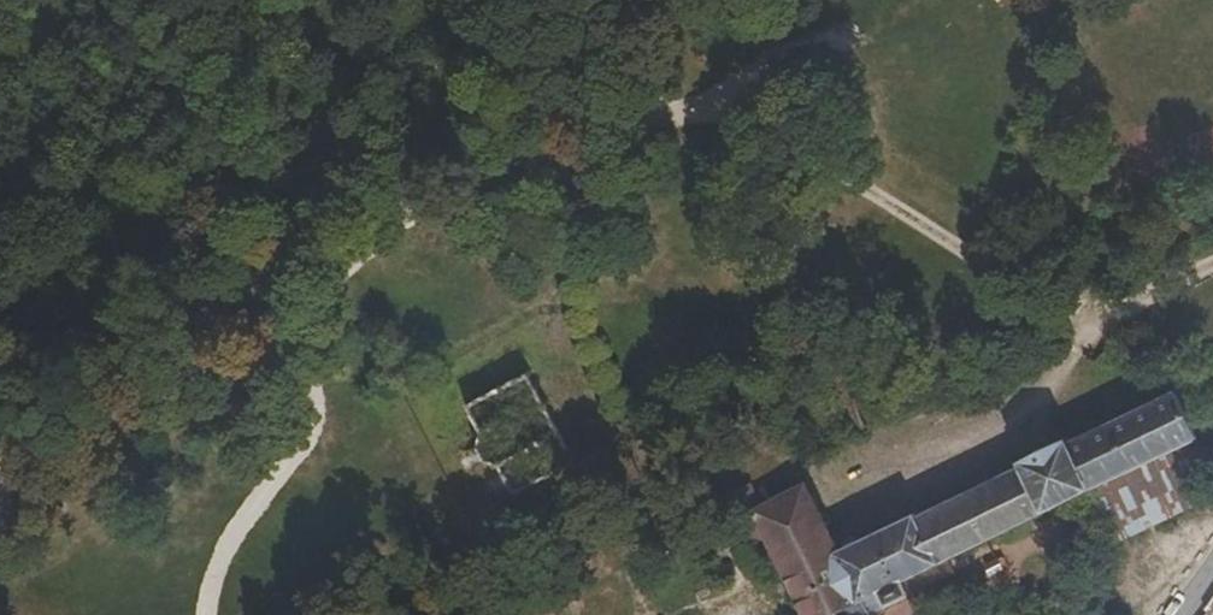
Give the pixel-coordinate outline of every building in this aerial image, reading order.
[(1189,135),(1204,173),(1212,169),(1212,125),(1189,135)] [(859,434),(877,425),(847,366),(830,375),(859,434)] [(532,374),(467,407),(513,497),(578,465),(532,374)] [(1076,497),(1190,442),(1197,440),(1174,392),(1068,443),(1065,438),(1041,450),(1015,463),(1017,468),(1041,513),(1064,503),(1076,497)] [(1212,498),(1212,489),(1190,442),(1076,497),(1102,550),(1212,498)] [(931,566),(998,534),(1041,513),(1017,468),(915,518),(912,513),(835,551),(801,484),(752,509),(756,519),(768,541),(805,614),(831,614),(875,594),(883,608),(908,596),(901,581),(931,566)] [(744,553),(768,541),(756,519),(732,531),(744,553)] [(1201,614),(1212,614),(1212,599),(1201,614)]
